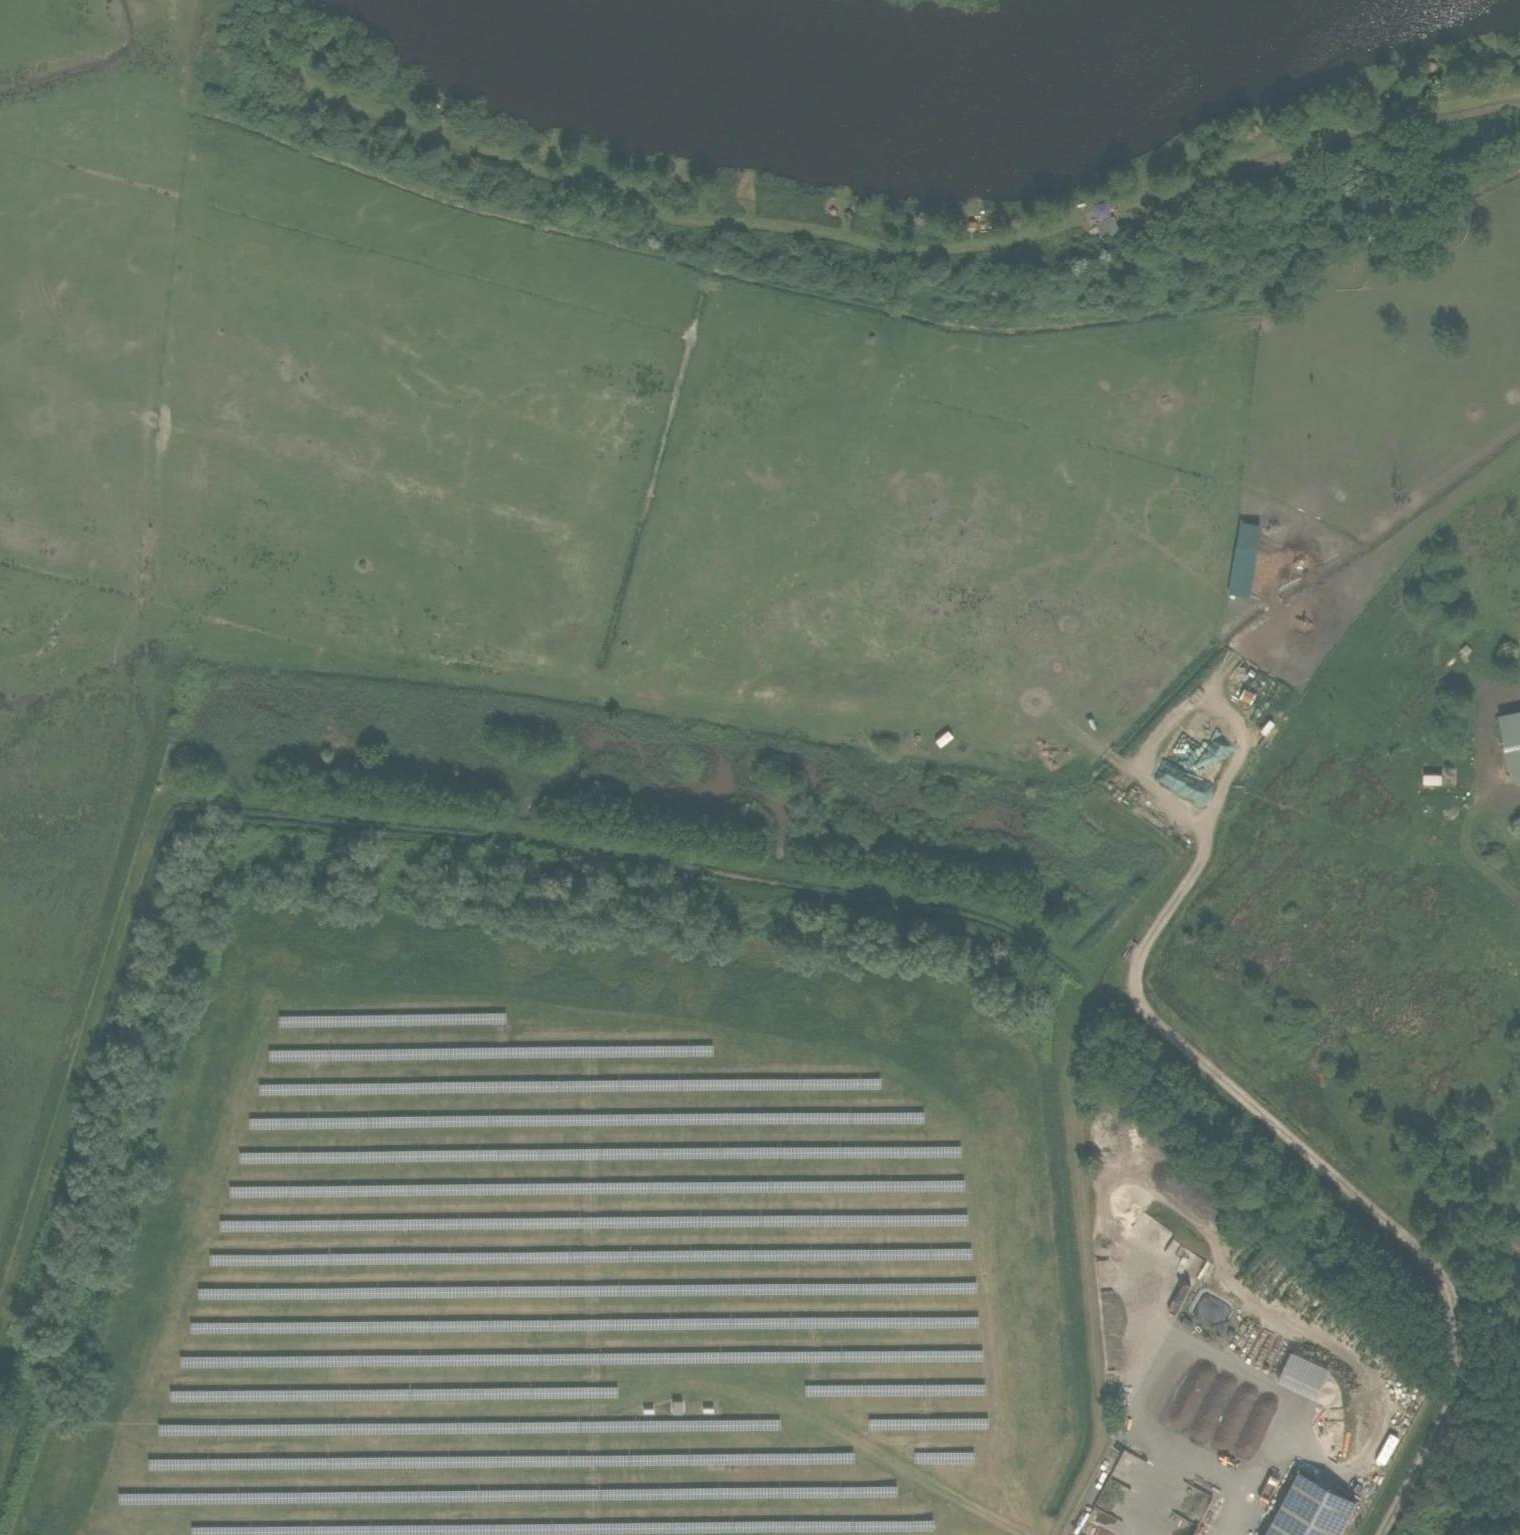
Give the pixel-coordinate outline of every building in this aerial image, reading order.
[(1115,214),(1095,220),(1102,242),(1122,236),(1115,214)] [(1232,544),(1230,594),(1251,595),(1253,545),(1232,544)] [(1503,719),(1516,786),(1519,785),(1519,716),(1503,719)] [(1181,744),(1169,777),(1191,785),(1204,752),(1181,744)] [(1442,782),(1442,772),(1423,772),(1423,782),(1442,782)] [(1178,1307),(1192,1280),(1181,1275),(1168,1302),(1178,1307)] [(1273,1378),(1315,1395),(1328,1364),(1286,1347),(1273,1378)] [(1123,1450),(1114,1479),(1143,1489),(1153,1460),(1123,1450)] [(1272,1534),(1359,1534),(1368,1516),(1299,1481),(1272,1534)]
